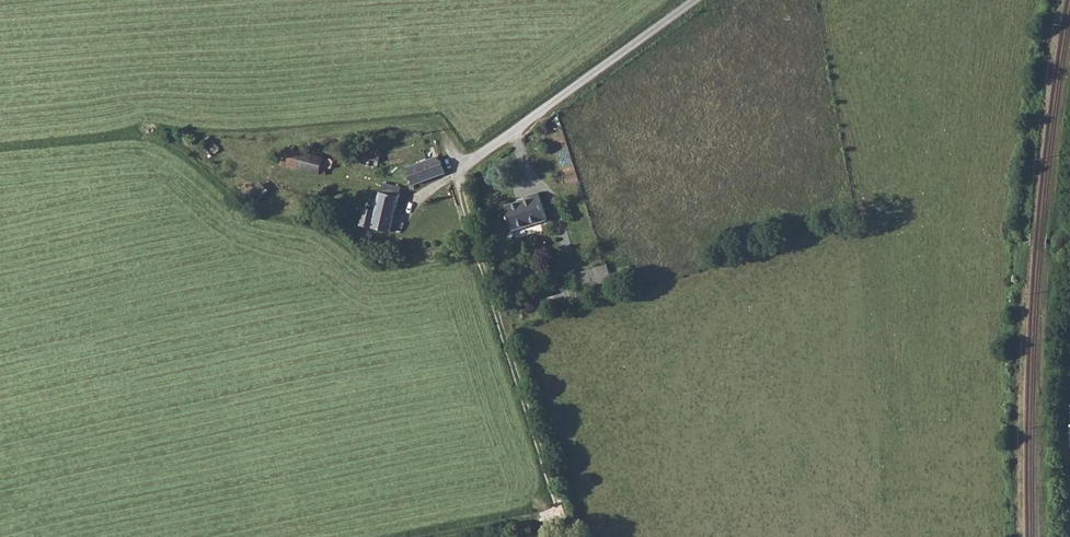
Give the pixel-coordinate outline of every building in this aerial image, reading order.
[(324,157),(292,149),(289,157),(283,155),(280,163),(319,175),(324,157)] [(380,162),(382,154),(365,150),(364,159),(380,162)] [(413,189),(446,175),(441,161),(408,175),(413,189)] [(324,166),(321,175),(328,177),(331,169),(324,166)] [(376,213),(396,218),(403,190),(383,185),(376,213)] [(550,220),(542,194),(532,197),(533,200),(507,208),(515,232),(550,220)] [(393,234),(396,218),(376,213),(368,211),(363,210),(361,215),(365,216),(362,227),(393,234)] [(584,289),(542,299),(544,305),(615,288),(609,264),(580,271),(584,289)]
